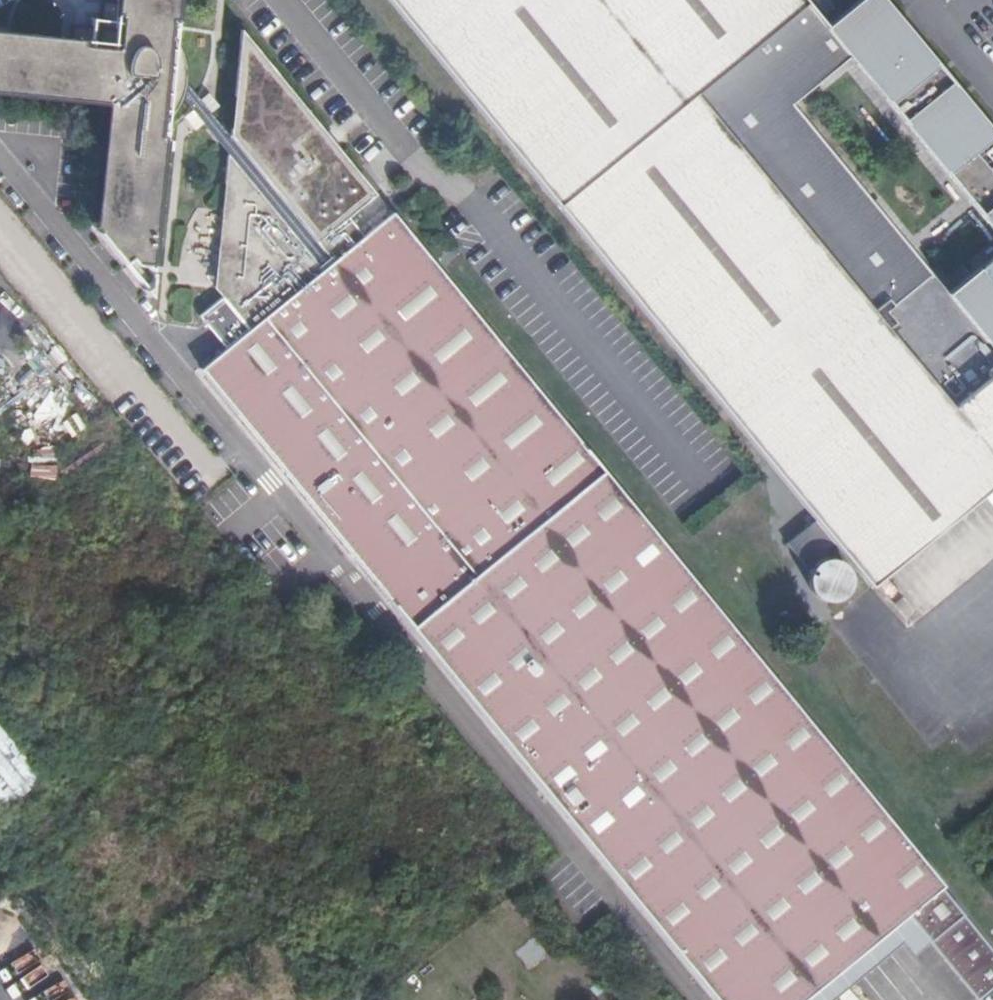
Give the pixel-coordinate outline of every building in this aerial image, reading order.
[(104,104),(92,226),(122,263),(129,257),(134,264),(152,265),(164,136),(158,135),(159,122),(168,112),(172,107),(176,99),(178,95),(179,91),(179,89),(181,82),(181,76),(181,69),(181,62),(179,56),(177,50),(175,45),(168,35),(170,20),(177,21),(179,0),(115,0),(113,14),(119,15),(116,47),(83,44),(83,39),(0,30),(0,94),(104,104)] [(992,482),(992,133),(884,0),(857,0),(826,26),(805,0),(389,0),(556,205),(814,519),(786,542),(805,566),(810,561),(813,565),(812,566),(810,569),(808,574),(808,576),(808,580),(808,583),(809,586),(810,590),(813,593),(815,595),(819,598),(822,600),(825,600),(829,601),(834,600),(836,600),(838,599),(840,598),(843,595),(845,593),(847,592),(849,586),(850,583),(850,578),(850,574),(849,571),(848,568),(844,564),(840,561),(836,559),(832,557),(831,557),(824,550),(834,542),(869,585),(992,482)] [(392,212),(362,236),(347,217),(375,194),(240,29),(229,135),(333,260),(322,270),(228,153),(214,287),(249,329),(201,368),(717,999),(802,999),(907,914),(929,941),(977,999),(992,987),(992,950),(392,212)] [(228,153),(322,270),(333,260),(229,135),(181,76),(181,82),(179,89),(179,91),(228,153)] [(42,778),(0,727),(0,814),(42,778)] [(903,941),(914,954),(929,941),(907,914),(802,999),(831,999),(903,941)] [(230,999),(241,999),(242,999),(220,972),(212,978),(230,999)]
